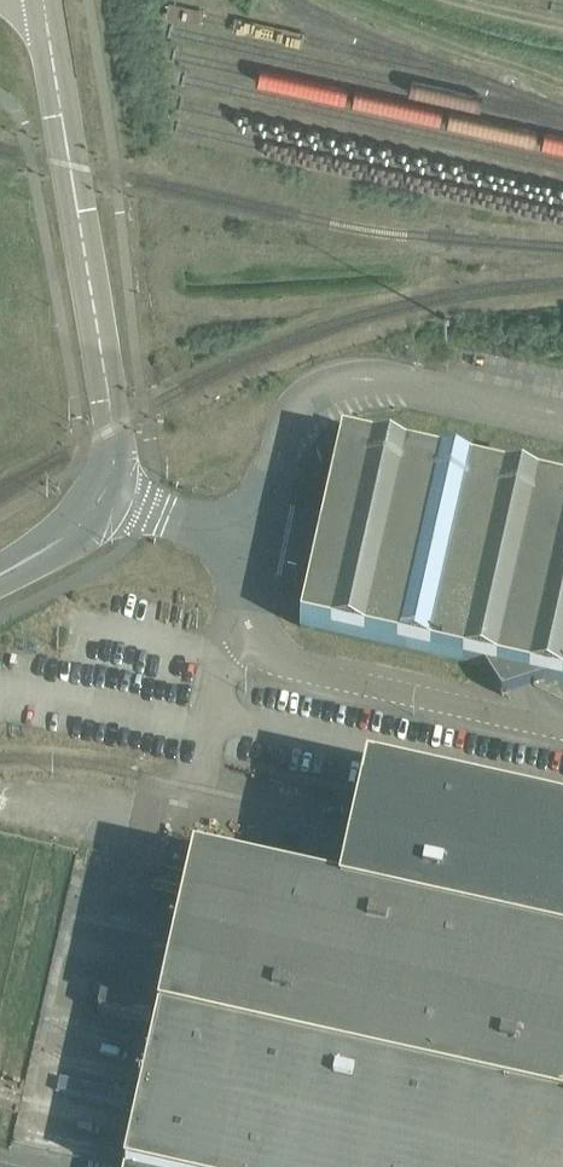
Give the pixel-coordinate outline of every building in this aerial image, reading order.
[(299,625),(315,629),(479,666),(484,667),(500,693),(533,684),(542,681),(544,680),(546,681),(558,683),(562,685),(562,465),(528,457),(490,449),(485,474),(341,442),(325,510),(324,514),(310,580),(309,581),(306,597),(303,607),(302,615),(299,625)] [(558,830),(367,788),(365,794),(361,811),(363,811),(362,820),(360,827),(358,835),(356,835),(348,873),(340,906),(288,894),(194,873),(191,885),(193,885),(188,906),(188,909),(186,908),(183,920),(185,921),(184,923),(180,942),(180,944),(178,944),(175,955),(177,956),(172,980),(170,979),(168,985),(106,971),(97,1012),(147,1023),(159,1026),(157,1035),(159,1035),(159,1036),(155,1055),(155,1056),(153,1056),(150,1068),(152,1068),(152,1069),(148,1088),(147,1089),(145,1089),(140,1112),(142,1113),(142,1114),(138,1133),(137,1134),(135,1134),(133,1146),(135,1146),(133,1155),(130,1166),(562,1166),(562,832),(558,830)]
